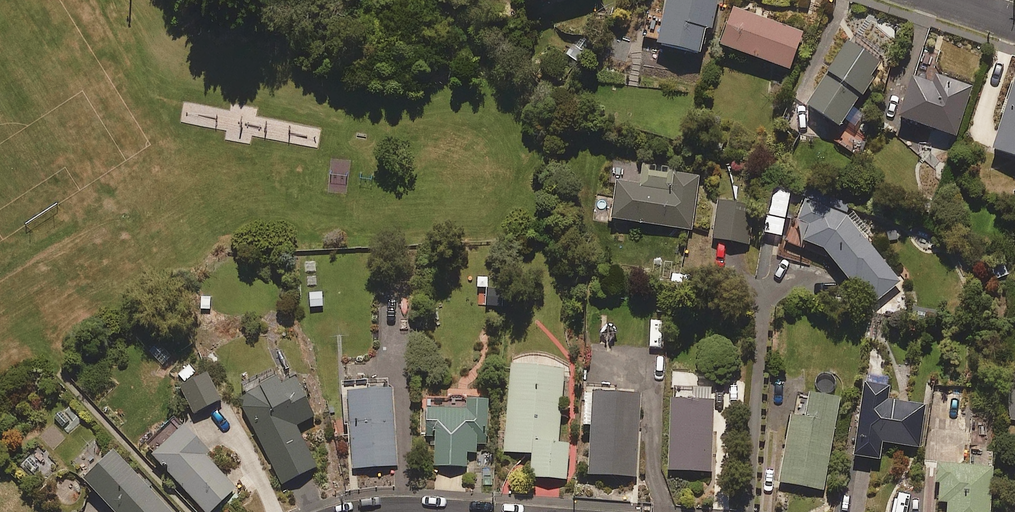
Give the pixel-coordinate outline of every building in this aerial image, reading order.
[(530,10),(565,0),(527,0),(530,10)] [(658,49),(700,58),(704,33),(713,35),(720,0),(668,0),(658,49)] [(733,8),(720,47),(791,72),(805,32),(733,8)] [(848,41),(806,110),(841,131),(861,97),(866,100),(887,65),(848,41)] [(934,87),(913,80),(899,122),(958,141),(975,88),(938,76),(934,87)] [(994,154),(1014,160),(1014,87),(994,154)] [(611,221),(692,233),(700,176),(675,173),(675,169),(643,164),(640,186),(616,182),(611,221)] [(785,195),(773,194),(769,215),(782,217),(785,195)] [(717,200),(712,240),(749,245),(755,205),(717,200)] [(810,229),(804,246),(825,253),(856,290),(862,285),(877,303),(901,282),(847,218),(807,204),(799,225),(810,229)] [(324,293),(307,294),(307,308),(324,308),(324,293)] [(212,294),(195,294),(195,312),(212,312),(212,294)] [(566,373),(511,368),(503,454),(533,457),(531,480),(567,483),(570,449),(559,448),(566,373)] [(218,400),(204,375),(179,389),(193,414),(218,400)] [(864,385),(854,459),(881,462),(883,444),(920,449),(925,407),(889,403),(891,390),(888,389),(889,380),(869,377),(868,386),(864,385)] [(671,405),(669,473),(712,475),(714,408),(711,408),(712,392),(689,391),(690,380),(676,380),(676,390),(674,390),(674,405),(671,405)] [(243,411),(282,488),(317,470),(296,428),(316,418),(298,381),(282,389),(277,381),(247,396),(243,411)] [(393,396),(347,399),(351,472),(398,469),(393,396)] [(841,403),(810,398),(806,422),(792,420),(781,484),(825,492),(841,403)] [(591,432),(589,479),(638,481),(642,402),(587,399),(585,432),(591,432)] [(426,412),(425,440),(436,440),(436,468),(466,469),(466,456),(475,456),(476,447),(490,447),(491,404),(465,403),(465,413),(426,412)] [(155,456),(207,511),(210,511),(238,487),(209,456),(213,452),(188,425),(155,456)] [(86,480),(116,511),(175,511),(117,450),(86,480)] [(938,467),(936,488),(940,488),(939,507),(947,507),(947,511),(990,511),(993,471),(938,467)]
